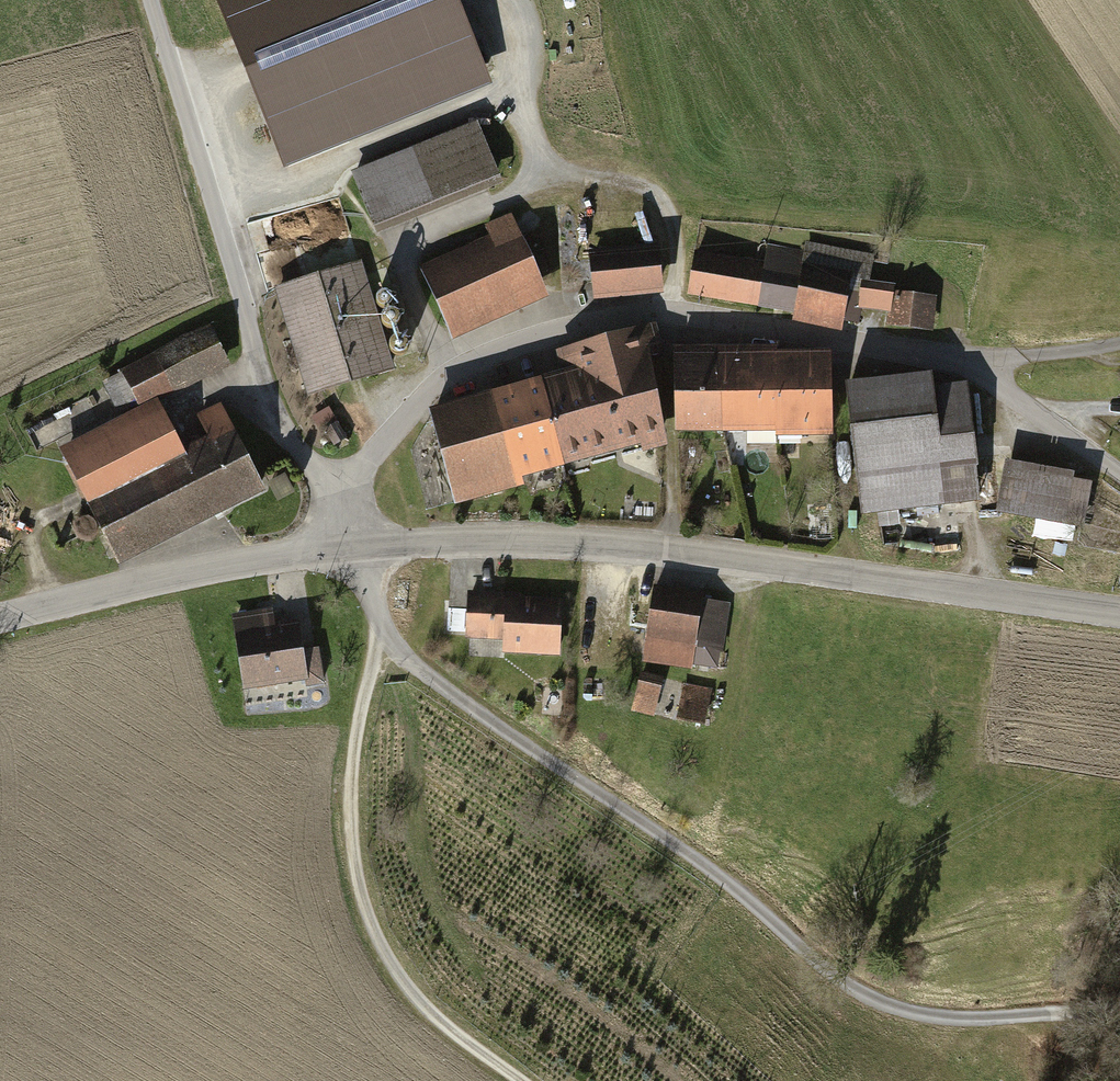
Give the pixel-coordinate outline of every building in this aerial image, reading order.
[(277,172),(489,99),(455,0),(218,0),(277,172)] [(465,128),(355,172),(377,225),(487,181),(465,128)] [(469,246),(421,268),(448,326),(538,285),(507,218),(486,227),(497,250),(475,259),(469,246)] [(646,222),(634,226),(638,240),(650,237),(646,222)] [(765,269),(760,302),(795,307),(794,316),(841,325),(842,320),(856,322),(857,311),(867,256),(807,245),(805,253),(768,247),(765,269)] [(654,253),(594,259),(597,292),(657,287),(654,253)] [(690,290),(760,302),(765,269),(695,259),(690,290)] [(278,290),(309,391),(390,367),(359,265),(278,290)] [(863,306),(887,309),(889,293),(864,290),(863,306)] [(896,297),(893,321),(928,325),(931,301),(896,297)] [(571,378),(542,386),(562,458),(661,430),(650,368),(641,331),(573,349),(577,367),(569,370),(571,378)] [(106,384),(120,413),(142,402),(142,403),(224,363),(210,333),(106,384)] [(719,356),(720,426),(748,426),(748,425),(777,425),(777,434),(830,434),(830,367),(776,367),(776,355),(719,356)] [(676,426),(720,426),(719,356),(676,356),(676,426)] [(847,394),(861,511),(946,501),(941,460),(975,456),(967,391),(933,395),(932,384),(847,394)] [(481,480),(562,458),(542,386),(431,417),(451,489),(461,486),(464,499),(484,494),(481,480)] [(184,457),(162,413),(67,461),(115,558),(163,534),(237,497),(259,486),(219,406),(199,416),(213,443),(184,457)] [(328,425),(319,432),(331,448),(340,441),(328,425)] [(1009,466),(1001,509),(1076,522),(1082,488),(1067,485),(1068,476),(1009,466)] [(723,602),(653,592),(644,654),(691,661),(693,645),(717,648),(723,602)] [(505,633),(505,649),(558,652),(560,603),(516,601),(515,607),(496,606),(497,599),(469,598),(468,632),(505,633)] [(237,634),(245,685),(279,680),(278,673),(303,669),(305,684),(322,682),(317,650),(300,652),(296,625),(271,628),(268,613),(236,618),(239,634),(237,634)] [(661,678),(642,674),(634,708),(653,713),(661,678)] [(709,689),(686,684),(679,717),(702,722),(709,689)]
